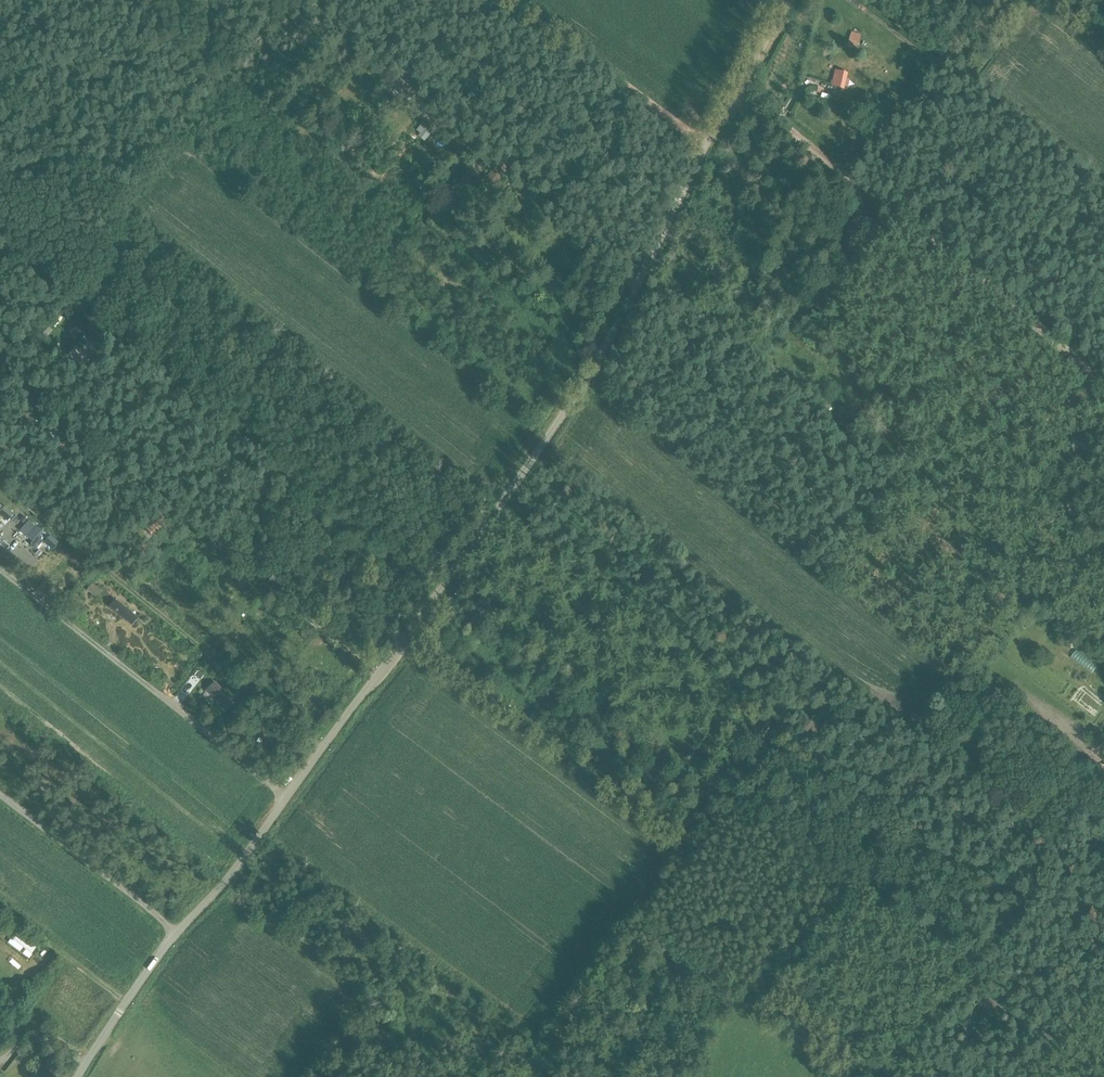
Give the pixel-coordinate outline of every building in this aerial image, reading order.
[(852,33),(848,47),(856,49),(860,35),(852,33)] [(832,86),(832,87),(844,90),(844,88),(847,73),(834,70),(831,85),(832,86)] [(853,103),(858,93),(849,89),(844,99),(853,103)] [(789,108),(794,101),(788,98),(783,105),(789,108)] [(749,259),(756,250),(751,244),(745,253),(748,255),(747,258),(749,259)] [(705,298),(709,297),(715,294),(714,291),(713,289),(712,286),(702,290),(705,298)] [(188,305),(196,313),(200,308),(192,301),(188,305)] [(831,395),(824,404),(830,408),(836,400),(831,395)] [(98,465),(81,450),(76,455),(87,466),(85,469),(90,474),(98,465)] [(879,459),(888,466),(892,462),(883,454),(879,459)] [(67,462),(75,472),(82,467),(74,457),(67,462)] [(234,474),(224,465),(216,473),(227,482),(234,474)] [(21,510),(11,521),(20,529),(29,518),(21,510)] [(149,522),(158,532),(167,525),(157,514),(149,522)] [(30,520),(21,531),(33,542),(30,545),(35,550),(44,541),(42,540),(45,536),(42,533),(43,532),(30,520)] [(104,589),(93,581),(87,590),(98,598),(104,589)] [(110,606),(133,622),(139,615),(116,598),(110,606)] [(235,703),(231,699),(233,697),(231,696),(229,697),(216,682),(207,691),(226,711),(235,703)] [(17,932),(12,939),(32,954),(37,947),(17,932)] [(701,981),(710,970),(704,966),(696,976),(701,981)] [(700,984),(706,988),(712,981),(706,977),(700,984)]
